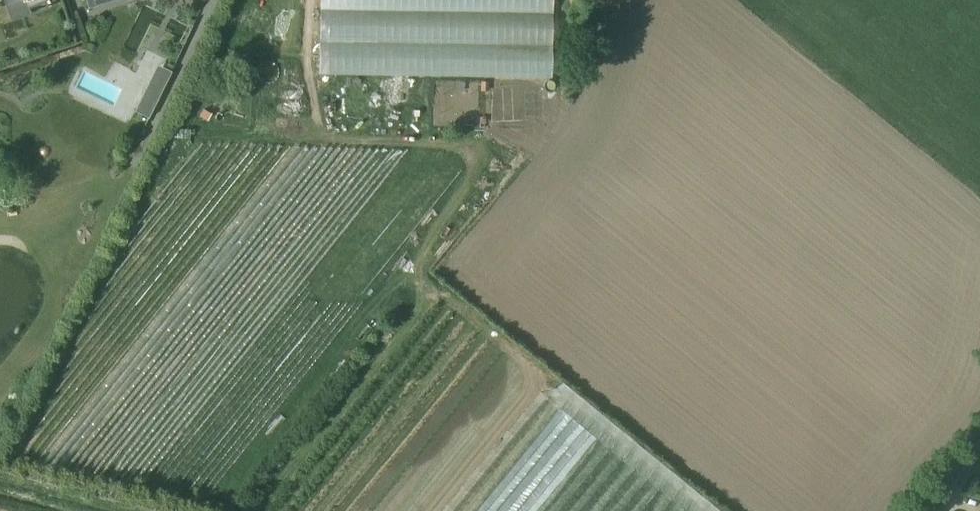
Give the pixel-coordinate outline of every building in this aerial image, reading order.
[(51,14),(46,0),(0,0),(0,10),(25,1),(31,20),(51,14)] [(88,8),(115,0),(86,0),(88,8)] [(315,74),(541,76),(541,46),(545,46),(545,13),(551,13),(551,0),(316,0),(315,74)] [(149,118),(160,94),(147,88),(135,111),(149,118)]
